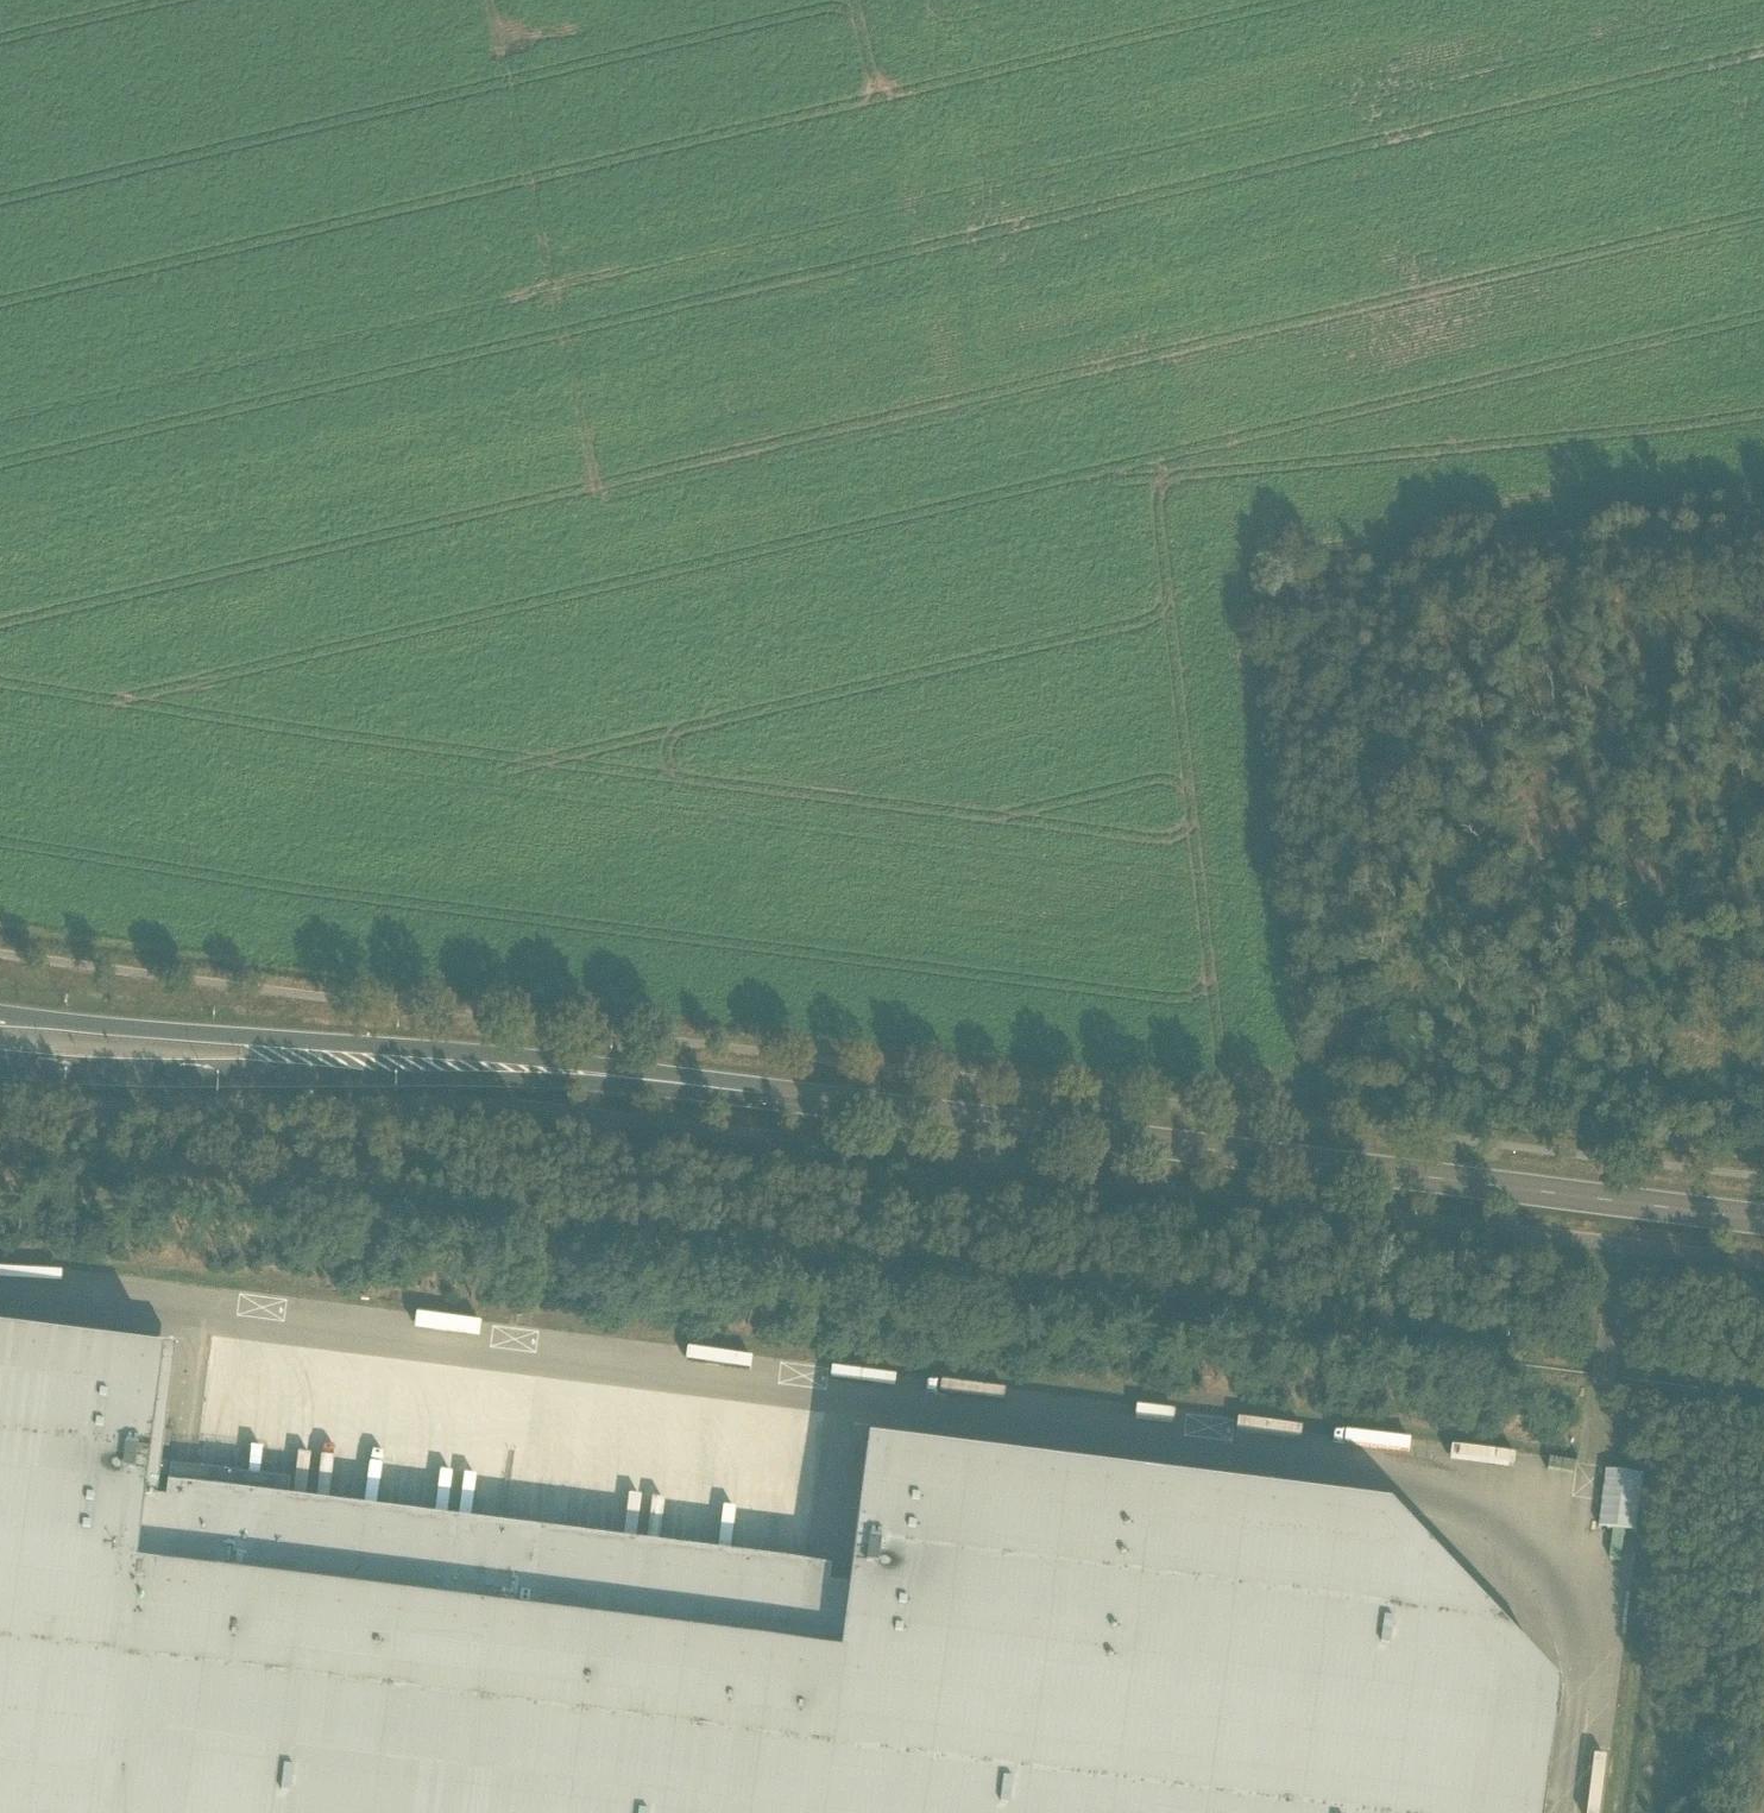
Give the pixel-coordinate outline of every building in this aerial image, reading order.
[(1556,1696),(1387,1516),(866,1450),(848,1592),(821,1588),(822,1578),(278,1519),(281,1493),(163,1479),(160,1505),(145,1503),(163,1361),(0,1338),(0,1812),(1541,1812),(1556,1696)] [(1606,1532),(1637,1532),(1639,1468),(1608,1467),(1606,1532)]
